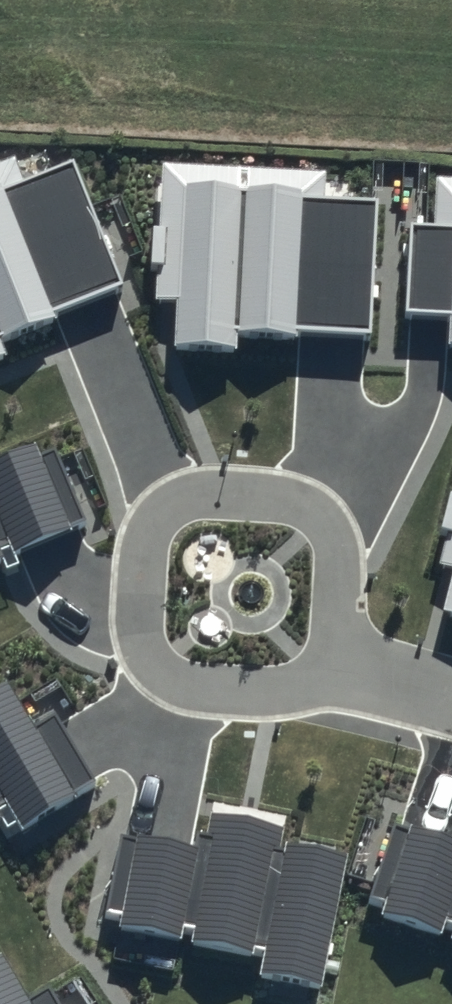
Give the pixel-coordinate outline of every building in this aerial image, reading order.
[(0,163),(0,337),(124,289),(74,162),(24,181),(14,157),(0,163)] [(326,170),(161,161),(153,300),(175,301),(173,348),(238,351),(239,326),(370,333),(377,202),(324,199),(326,170)] [(435,174),(433,223),(411,221),(406,310),(451,312),(450,340),(451,340),(451,175),(435,174)] [(32,440),(0,454),(0,556),(6,570),(100,528),(65,451),(42,461),(32,440)] [(438,563),(451,566),(451,509),(438,563)] [(0,680),(0,681),(0,820),(10,814),(20,829),(95,781),(50,709),(28,723),(0,680)] [(322,987),(348,852),(282,840),(285,825),(213,811),(209,833),(199,831),(196,847),(123,833),(108,908),(122,911),(119,926),(264,954),(260,975),(322,987)] [(395,822),(370,896),(386,901),(382,912),(451,936),(451,841),(395,822)] [(0,951),(0,1003),(65,1003),(50,980),(28,994),(0,951)]
